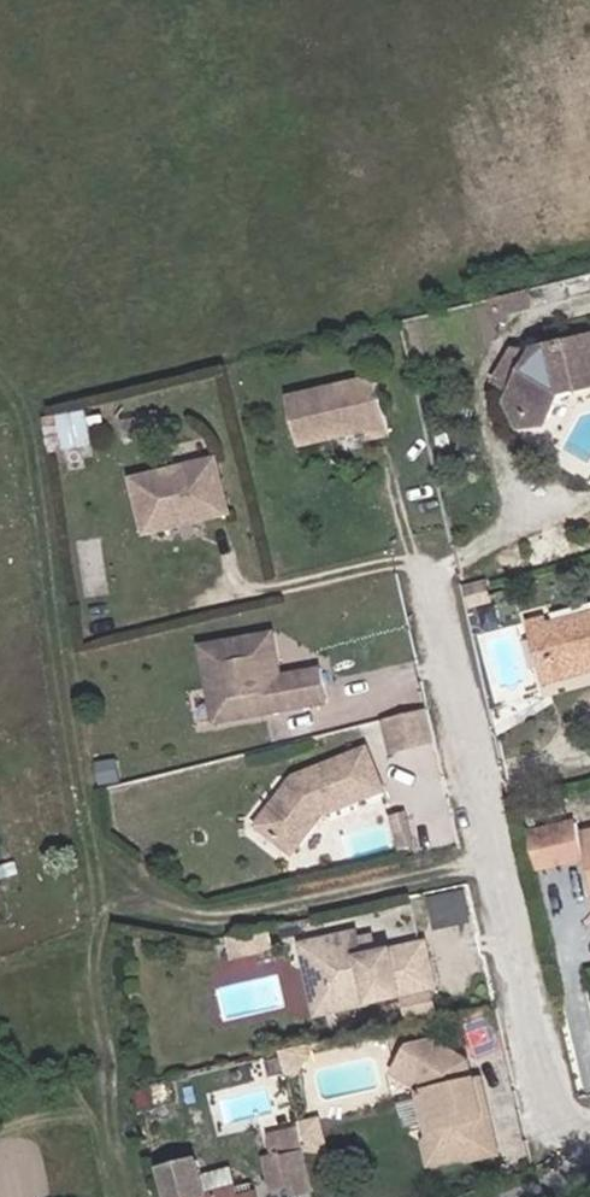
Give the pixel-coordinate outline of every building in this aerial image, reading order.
[(532,289),(496,299),(501,315),(536,306),(532,289)] [(552,415),(567,392),(589,387),(589,341),(544,352),(536,363),(519,352),(501,382),(517,392),(512,401),(532,415),(552,415)] [(385,430),(370,378),(286,395),(296,439),(365,424),(367,435),(385,430)] [(532,415),(512,401),(520,425),(547,423),(552,415),(532,415)] [(53,446),(89,441),(84,413),(48,419),(53,446)] [(212,461),(133,479),(146,534),(226,515),(212,461)] [(490,583),(469,589),(473,604),(493,600),(490,583)] [(589,658),(589,612),(540,623),(551,666),(589,658)] [(540,623),(527,626),(541,680),(589,669),(589,659),(589,658),(551,666),(540,623)] [(268,634),(195,646),(208,723),(320,705),(315,671),(275,677),(268,674),(267,666),(273,665),(268,634)] [(385,722),(390,743),(431,732),(425,711),(385,722)] [(434,744),(431,732),(390,743),(393,753),(434,744)] [(368,746),(296,774),(258,824),(295,851),(325,812),(332,810),(385,788),(368,746)] [(372,825),(359,829),(366,859),(379,856),(372,825)] [(575,826),(532,836),(539,868),(583,858),(575,826)] [(441,929),(474,921),(466,888),(433,896),(441,929)] [(376,925),(362,929),(368,953),(382,949),(376,925)] [(362,929),(307,944),(325,1011),(395,993),(402,1019),(444,1007),(437,981),(442,980),(430,936),(382,949),(368,953),(362,929)] [(267,932),(234,940),(240,964),(273,955),(267,932)] [(435,1044),(411,1050),(392,1076),(419,1094),(416,1096),(425,1134),(429,1133),(425,1142),(429,1163),(467,1154),(466,1143),(496,1137),(491,1118),(486,1120),(477,1082),(474,1082),(470,1063),(435,1044)] [(275,1059),(252,1065),(257,1089),(268,1086),(277,1071),(275,1059)] [(496,1137),(466,1143),(469,1159),(500,1152),(496,1137)] [(304,1142),(275,1148),(280,1169),(271,1171),(277,1196),(289,1196),(293,1196),(316,1196),(304,1142)] [(172,1196),(238,1196),(236,1190),(209,1196),(200,1162),(165,1170),(172,1196)]
